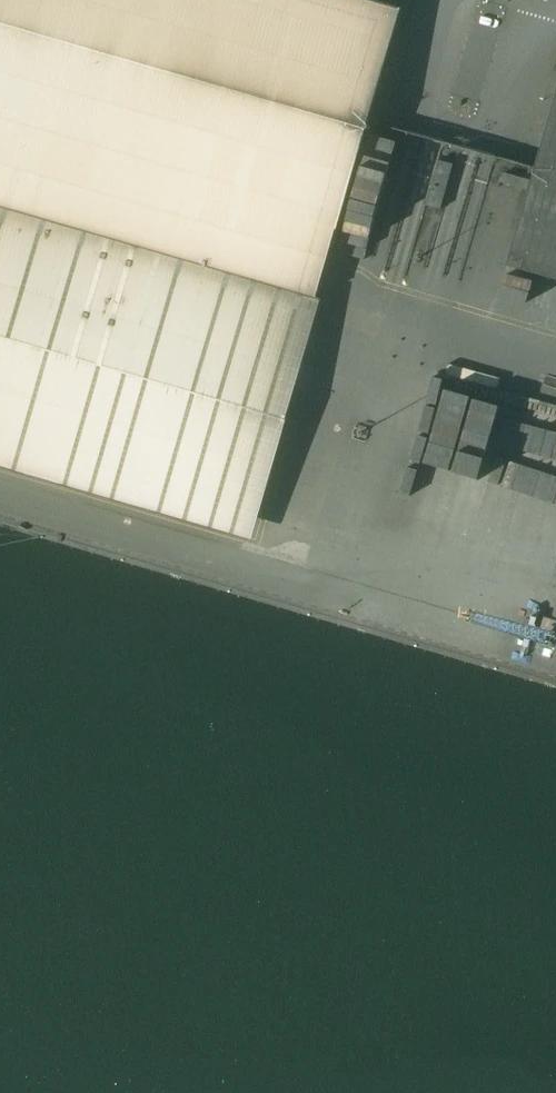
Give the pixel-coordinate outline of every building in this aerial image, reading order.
[(56,136),(89,22),(372,103),(400,8),(370,0),(0,0),(0,120),(56,136)] [(505,266),(555,280),(555,88),(505,266)] [(514,437),(555,447),(555,398),(417,366),(404,421),(411,422),(402,461),(420,465),(422,457),(447,463),(446,466),(504,479),(514,437)]
